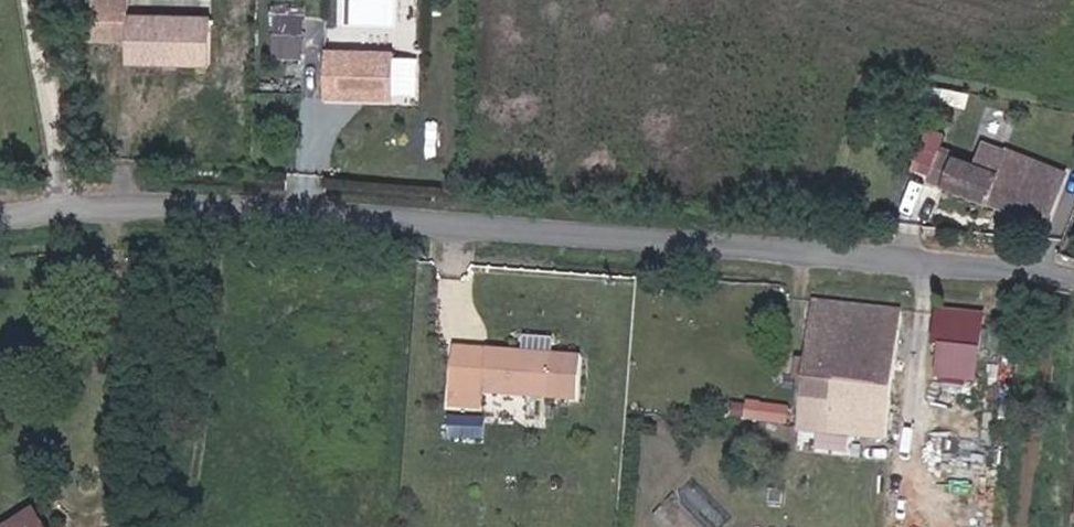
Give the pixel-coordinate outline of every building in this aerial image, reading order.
[(276,9),(274,55),(306,56),(308,11),(276,9)] [(204,23),(120,23),(120,70),(157,71),(160,66),(168,66),(172,71),(205,71),(204,23)] [(320,55),(320,105),(346,105),(350,102),(355,102),(358,105),(390,106),(391,56),(320,55)] [(945,177),(954,131),(926,125),(917,171),(945,177)] [(1050,231),(1073,168),(1073,159),(1036,146),(1031,160),(999,150),(989,175),(960,166),(950,194),(1050,231)] [(791,439),(886,449),(900,320),(807,311),(791,439)] [(927,389),(977,394),(984,322),(935,317),(927,389)] [(467,389),(561,402),(568,363),(442,345),(436,385),(467,389)] [(432,402),(464,406),(467,389),(436,385),(432,402)] [(790,422),(792,404),(748,398),(746,415),(790,422)] [(693,502),(678,488),(652,516),(663,526),(670,526),(693,502)] [(21,499),(0,512),(0,526),(39,526),(21,499)] [(710,524),(695,508),(673,526),(707,526),(710,524)]
